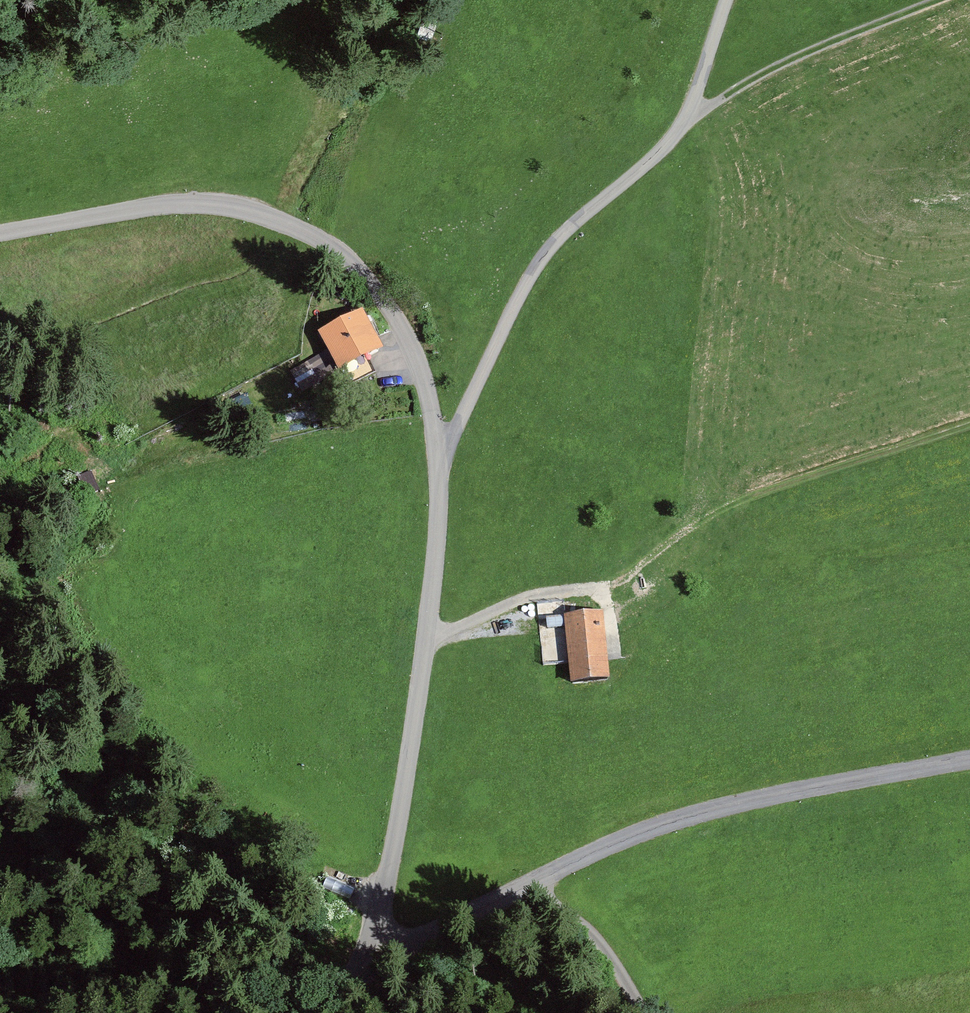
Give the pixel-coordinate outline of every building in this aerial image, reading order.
[(384,347),(367,310),(323,331),(340,367),(384,347)] [(604,609),(568,613),(576,680),(612,676),(604,609)]
